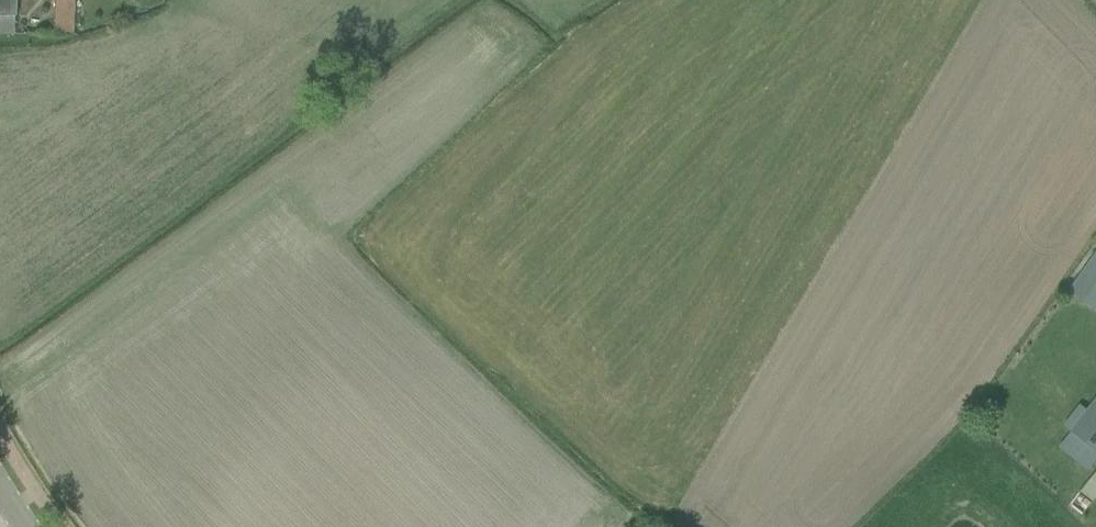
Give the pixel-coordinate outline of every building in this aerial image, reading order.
[(14,35),(15,0),(0,0),(0,34),(14,35)] [(56,34),(73,35),(74,1),(57,1),(56,34)] [(1069,290),(1095,308),(1095,249),(1069,290)] [(1095,453),(1095,396),(1085,409),(1079,404),(1062,426),(1095,453)]
